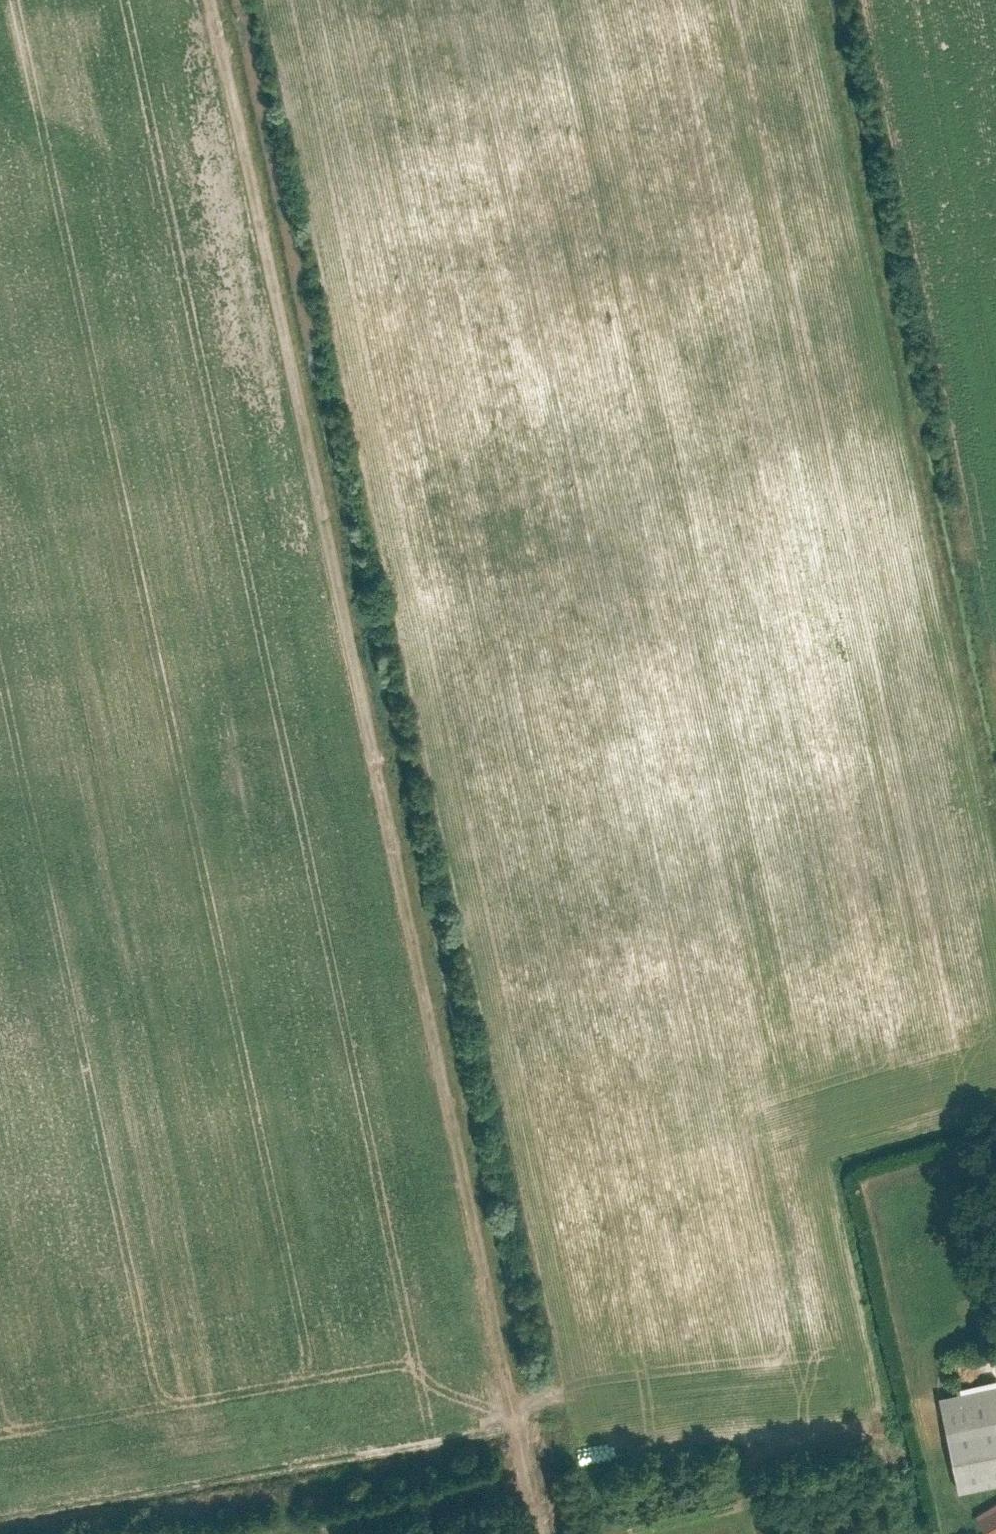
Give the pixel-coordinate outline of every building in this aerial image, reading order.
[(941,1401),(960,1496),(995,1489),(995,1390),(941,1401)] [(986,1533),(995,1533),(995,1505),(976,1516),(986,1533)]
